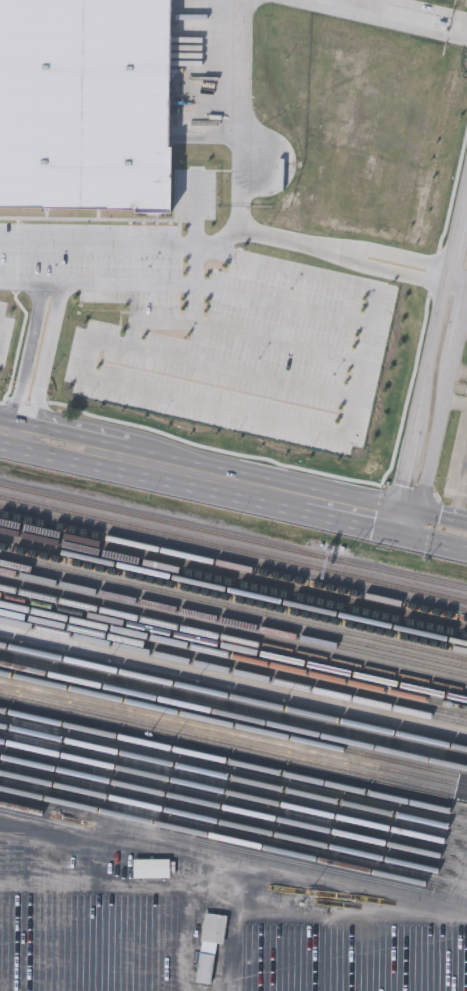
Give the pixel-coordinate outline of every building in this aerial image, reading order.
[(166,209),(0,206),(0,0),(169,0),(166,209)] [(304,86),(319,0),(0,0),(0,30),(304,86)] [(403,320),(378,312),(370,335),(396,343),(403,320)] [(352,411),(366,414),(378,356),(305,342),(294,398),(304,400),(297,436),(345,446),(352,411)] [(170,877),(133,877),(133,858),(170,858),(170,877)] [(196,982),(205,912),(227,915),(224,944),(217,943),(211,984),(196,982)]
